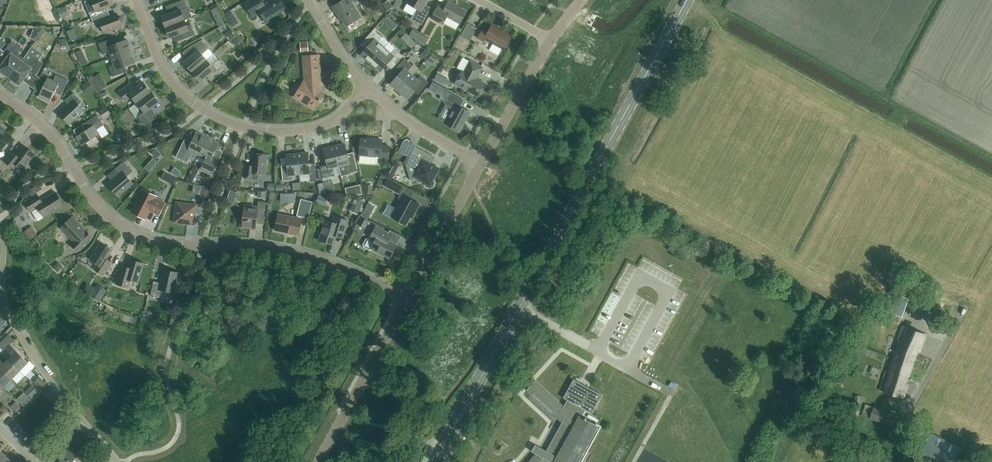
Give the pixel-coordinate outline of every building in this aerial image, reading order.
[(104,13),(102,8),(113,4),(112,0),(92,0),(96,10),(90,13),(92,18),(104,13)] [(185,20),(192,17),(185,0),(183,0),(170,5),(173,12),(162,17),(166,27),(185,20)] [(280,0),(266,0),(263,2),(262,0),(251,0),(245,3),(253,16),(260,11),(267,23),(279,15),(278,13),(285,9),(280,0)] [(351,2),(354,0),(340,0),(341,1),(333,7),(338,15),(340,14),(347,26),(361,18),(351,2)] [(431,8),(425,5),(428,0),(409,0),(407,3),(417,9),(411,19),(422,25),(431,8)] [(466,11),(449,1),(446,7),(440,3),(431,18),(443,24),(447,17),(459,23),(466,11)] [(218,21),(223,17),(218,7),(212,10),(218,21)] [(58,11),(61,18),(67,16),(64,8),(58,11)] [(233,20),(234,15),(231,11),(225,15),(229,22),(233,20)] [(104,13),(92,18),(94,23),(100,21),(104,32),(122,26),(117,14),(105,18),(104,13)] [(386,17),(382,22),(386,25),(390,20),(386,17)] [(185,20),(166,27),(170,38),(181,33),(184,39),(195,35),(191,24),(187,26),(185,20)] [(470,41),(477,28),(468,23),(461,36),(470,41)] [(512,36),(492,25),(488,32),(483,30),(478,38),(484,41),(485,39),(493,43),(490,50),(498,55),(502,48),(504,49),(512,36)] [(416,40),(420,32),(413,28),(409,36),(416,40)] [(371,63),(384,48),(378,42),(382,37),(374,30),(365,40),(370,44),(361,54),(371,63)] [(420,32),(416,40),(415,41),(425,46),(429,37),(420,32)] [(112,58),(131,51),(127,40),(117,43),(115,37),(99,43),(103,54),(110,52),(112,58)] [(411,39),(406,45),(410,48),(415,43),(411,39)] [(192,72),(207,60),(203,54),(209,49),(201,40),(189,47),(195,54),(184,63),(192,72)] [(9,77),(23,58),(18,54),(22,48),(12,41),(4,51),(9,55),(0,68),(0,73),(5,77),(6,75),(9,77)] [(300,52),(309,51),(308,42),(300,42),(300,52)] [(461,46),(456,50),(461,56),(466,51),(461,46)] [(384,48),(371,63),(380,72),(389,62),(395,66),(403,56),(395,49),(391,53),(384,48)] [(82,50),(76,52),(83,66),(89,63),(82,50)] [(425,60),(430,54),(425,50),(420,56),(425,60)] [(131,51),(112,58),(114,64),(109,67),(113,76),(127,71),(125,66),(135,62),(131,51)] [(213,54),(207,60),(192,72),(201,82),(209,74),(214,79),(226,69),(218,59),(213,54)] [(433,63),(437,58),(432,54),(425,63),(428,66),(431,62),(433,63)] [(320,85),(320,74),(321,74),(320,55),(304,56),(305,82),(304,81),(294,97),(315,109),(324,94),(318,90),(320,85)] [(29,62),(23,58),(9,77),(12,80),(11,81),(17,86),(18,84),(19,84),(19,85),(20,85),(20,84),(30,71),(36,75),(43,64),(33,56),(29,62)] [(399,91),(412,76),(408,71),(413,66),(405,59),(393,72),(398,76),(391,84),(399,91)] [(477,79),(483,68),(470,61),(464,72),(462,71),(455,84),(478,97),(486,84),(477,79)] [(97,75),(90,80),(98,91),(105,87),(97,75)] [(412,76),(399,91),(407,98),(414,90),(418,94),(429,83),(421,76),(417,80),(412,76)] [(48,78),(39,97),(50,102),(56,90),(62,93),(68,81),(62,77),(59,83),(48,78)] [(88,81),(83,84),(89,93),(94,90),(88,81)] [(433,81),(429,89),(444,97),(448,89),(433,81)] [(132,97),(136,103),(152,92),(152,91),(151,92),(144,82),(136,88),(132,83),(130,84),(120,92),(126,101),(132,97)] [(104,99),(109,96),(104,89),(99,92),(104,99)] [(69,124),(84,110),(78,105),(82,101),(74,92),(65,101),(69,105),(60,114),(69,124)] [(152,92),(136,103),(137,103),(141,107),(137,109),(141,114),(138,116),(145,126),(155,119),(149,110),(159,102),(152,92)] [(466,119),(470,112),(460,107),(464,100),(450,93),(444,104),(453,109),(445,123),(459,131),(466,118),(466,119)] [(104,118),(111,113),(106,107),(100,111),(104,118)] [(90,148),(99,142),(96,137),(100,134),(97,130),(104,125),(97,115),(84,124),(88,129),(76,137),(82,146),(87,143),(90,148)] [(12,136),(0,127),(0,150),(1,150),(12,136)] [(199,156),(208,138),(197,133),(192,143),(185,139),(176,157),(187,162),(192,153),(199,156)] [(208,138),(199,156),(206,159),(201,169),(212,174),(221,157),(214,153),(219,143),(208,138)] [(373,140),(361,139),(360,155),(380,157),(380,158),(389,159),(390,146),(381,146),(382,140),(373,139),(373,140)] [(347,154),(345,144),(334,147),(339,166),(341,174),(347,173),(347,174),(358,171),(353,152),(347,154)] [(23,170),(35,154),(24,145),(16,155),(12,152),(4,161),(14,169),(17,165),(23,170)] [(335,175),(333,168),(339,166),(334,147),(323,149),(326,159),(326,160),(330,177),(335,175)] [(431,155),(416,147),(408,162),(418,168),(414,176),(416,177),(417,181),(421,183),(425,182),(425,184),(426,187),(428,188),(431,188),(433,186),(434,184),(434,182),(433,179),(439,169),(427,162),(431,155)] [(156,148),(151,153),(156,158),(160,152),(156,148)] [(253,179),(259,180),(259,174),(265,175),(267,154),(253,153),(252,166),(246,166),(245,179),(253,179)] [(297,154),(299,174),(310,173),(311,181),(317,180),(315,163),(309,163),(308,153),(297,154)] [(293,175),(299,174),(297,154),(286,155),(287,166),(281,166),(283,181),(289,181),(293,180),(293,175)] [(158,162),(153,158),(148,164),(153,168),(158,162)] [(392,160),(388,168),(384,175),(391,179),(393,175),(399,164),(392,160)] [(118,196),(133,183),(127,176),(132,171),(124,161),(114,169),(119,175),(108,184),(118,196)] [(171,175),(167,182),(174,185),(177,179),(171,175)] [(189,180),(195,183),(198,178),(191,175),(189,180)] [(399,194),(403,187),(387,178),(383,185),(399,194)] [(335,193),(332,179),(323,181),(326,193),(335,193)] [(43,189),(39,184),(29,191),(32,196),(43,189)] [(360,184),(345,188),(347,194),(362,194),(360,184)] [(372,194),(373,186),(364,185),(364,194),(372,194)] [(159,214),(165,204),(155,199),(156,197),(143,190),(133,210),(146,216),(150,210),(159,214)] [(64,205),(56,192),(41,201),(37,194),(25,202),(31,212),(39,207),(45,217),(64,205)] [(319,194),(316,203),(322,205),(325,196),(319,194)] [(415,212),(419,204),(403,195),(392,217),(406,225),(413,211),(415,212)] [(358,215),(365,202),(356,197),(349,210),(358,215)] [(309,218),(313,202),(301,199),(297,216),(298,216),(297,218),(278,214),(275,231),(299,235),(302,219),(302,217),(309,218)] [(204,215),(208,202),(203,200),(200,207),(196,206),(196,205),(177,203),(174,222),(194,224),(195,212),(199,212),(198,213),(204,215)] [(266,202),(267,202),(258,201),(257,207),(245,206),(244,214),(242,213),(241,227),(255,229),(257,215),(265,216),(266,202)] [(370,218),(372,213),(366,210),(363,215),(370,218)] [(333,245),(336,236),(343,238),(344,234),(348,221),(335,216),(333,223),(326,220),(319,240),(333,245)] [(365,229),(369,221),(361,217),(357,224),(365,229)] [(77,251),(92,237),(74,219),(70,219),(61,228),(75,243),(72,246),(77,251)] [(397,245),(388,241),(391,235),(388,233),(376,226),(370,238),(366,239),(363,244),(364,247),(370,251),(371,248),(390,258),(397,245)] [(30,228),(23,233),(29,241),(35,236),(30,228)] [(103,275),(110,265),(112,262),(107,259),(112,250),(101,243),(90,260),(98,264),(94,269),(103,275)] [(131,259),(128,267),(122,265),(121,270),(117,284),(128,288),(130,280),(138,282),(144,263),(131,259)] [(174,293),(179,273),(164,269),(161,283),(154,281),(151,296),(160,298),(162,290),(174,293)] [(95,289),(91,295),(100,301),(106,290),(97,285),(95,289)] [(902,318),(909,299),(897,295),(890,313),(902,318)] [(612,302),(609,306),(617,310),(620,307),(612,302)] [(648,326),(650,322),(641,317),(639,321),(648,326)] [(892,358),(912,365),(917,351),(920,352),(926,335),(903,326),(897,340),(899,340),(892,358)] [(8,359),(20,371),(28,362),(10,344),(5,349),(12,355),(8,359)] [(906,384),(912,365),(892,358),(887,372),(886,372),(879,390),(903,398),(908,384),(906,384)] [(8,359),(4,363),(0,359),(0,368),(12,379),(20,371),(8,359)] [(12,379),(0,368),(0,384),(4,387),(12,379)] [(41,389),(46,384),(41,379),(36,384),(41,389)] [(547,460),(551,461),(577,461),(596,426),(586,420),(587,418),(585,418),(584,419),(581,417),(585,410),(592,414),(602,395),(588,387),(574,379),(573,379),(563,398),(567,400),(563,407),(540,385),(535,381),(527,390),(532,394),(534,393),(558,415),(557,417),(562,422),(558,429),(546,451),(539,447),(536,454),(530,461),(546,461),(547,460)] [(681,390),(683,383),(675,381),(672,387),(681,390)] [(31,398),(38,392),(32,385),(25,392),(31,398)] [(853,417),(858,417),(861,396),(855,395),(853,417)] [(16,412),(21,407),(17,403),(12,408),(16,412)] [(897,416),(874,407),(869,418),(893,427),(897,416)] [(922,418),(916,415),(914,414),(912,419),(920,422),(922,418)] [(931,433),(922,450),(946,461),(953,461),(960,448),(931,433)] [(64,458),(71,461),(91,461),(89,460),(93,453),(81,447),(77,454),(69,449),(64,458)] [(12,461),(4,454),(0,457),(0,461),(12,461)]
